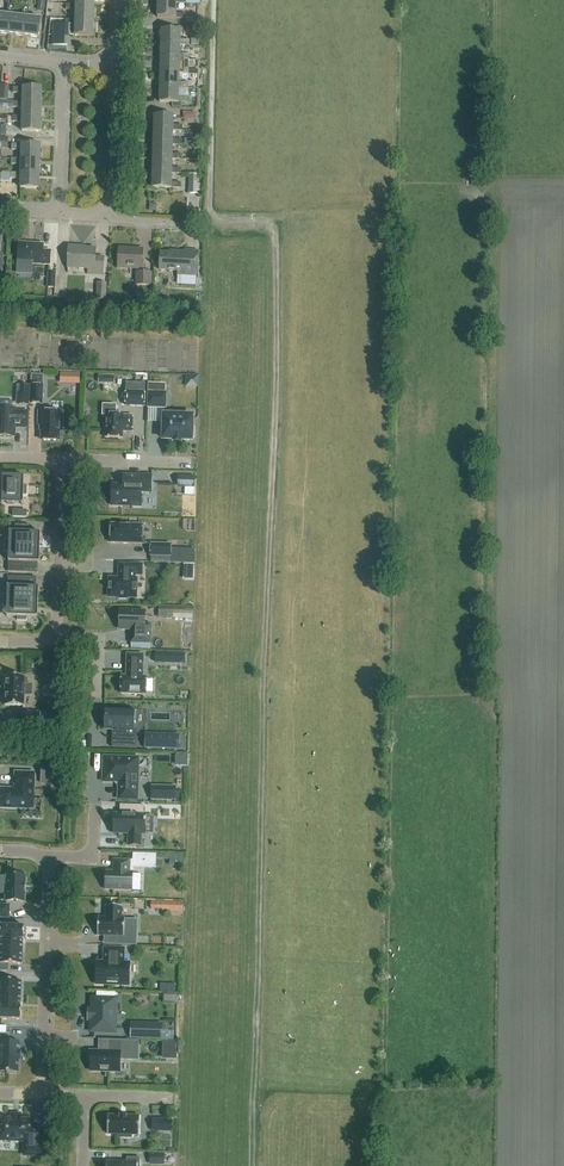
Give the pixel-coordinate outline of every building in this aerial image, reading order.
[(37,9),(44,10),(45,0),(38,0),(37,9)] [(177,3),(158,2),(158,17),(186,18),(186,13),(176,12),(177,3)] [(9,4),(7,15),(11,16),(9,34),(24,36),(26,17),(22,17),(13,16),(14,5),(9,4)] [(76,9),(76,19),(94,19),(95,5),(77,4),(67,4),(67,9),(76,9)] [(24,6),(22,17),(26,17),(24,36),(39,37),(41,19),(28,17),(29,7),(24,6)] [(9,34),(11,16),(7,15),(0,14),(0,33),(9,34)] [(94,19),(76,19),(66,19),(66,24),(53,24),(52,45),(48,45),(48,50),(67,51),(67,46),(69,46),(70,35),(94,36),(94,19)] [(190,45),(190,39),(180,39),(181,31),(162,30),(162,44),(180,45),(190,45)] [(180,53),(180,45),(162,44),(161,58),(180,59),(189,59),(190,54),(180,53)] [(161,73),(180,73),(189,73),(189,68),(180,68),(180,59),(161,58),(161,73)] [(179,82),(180,73),(161,73),(161,87),(179,88),(197,88),(197,83),(179,82)] [(0,99),(8,100),(9,85),(1,84),(0,99)] [(23,102),(42,102),(42,88),(23,88),(14,87),(14,93),(23,93),(23,102)] [(179,88),(161,87),(160,101),(172,102),(182,102),(188,102),(188,97),(179,97),(179,88)] [(23,116),(41,116),(42,102),(23,102),(0,101),(0,107),(23,107),(23,116)] [(196,111),(184,111),(184,119),(196,119),(196,111)] [(182,131),(182,125),(173,125),(173,116),(155,115),(154,130),(173,131),(182,131)] [(41,116),(23,116),(13,116),(13,121),(23,121),(22,131),(41,131),(41,116)] [(172,139),(173,131),(154,130),(154,144),(172,145),(182,145),(182,140),(172,139)] [(21,159),(40,159),(40,145),(22,144),(22,145),(12,144),(12,150),(22,150),(21,159)] [(172,154),(172,145),(154,144),(153,159),(172,159),(181,159),(181,154),(172,154)] [(21,165),(21,173),(39,174),(40,159),(21,159),(12,159),(12,164),(21,165)] [(172,168),(172,159),(153,159),(153,173),(171,173),(181,174),(181,168),(172,168)] [(11,181),(11,173),(2,173),(2,181),(11,181)] [(21,173),(12,173),(12,179),(21,179),(21,188),(39,188),(39,174),(21,173)] [(171,182),(171,173),(153,173),(153,187),(172,188),(172,187),(181,188),(181,182),(171,182)] [(189,192),(198,192),(199,173),(190,173),(189,192)] [(50,264),(50,250),(43,250),(44,244),(19,243),(19,261),(18,270),(32,271),(33,264),(50,264)] [(103,275),(104,258),(95,257),(96,249),(81,248),(81,247),(69,246),(68,268),(88,269),(88,274),(103,275)] [(150,285),(151,273),(142,272),(143,250),(119,248),(118,268),(137,268),(137,285),(150,285)] [(198,253),(184,252),(175,252),(175,255),(161,254),(160,270),(178,271),(177,285),(196,286),(198,253)] [(107,283),(97,282),(97,299),(106,299),(107,283)] [(150,294),(138,293),(137,301),(150,302),(150,294)] [(187,384),(199,383),(198,374),(186,375),(187,384)] [(31,375),(31,405),(43,405),(44,375),(31,375)] [(146,405),(147,382),(126,382),(126,390),(125,405),(144,405),(146,405)] [(30,385),(19,385),(19,394),(17,394),(16,405),(29,405),(30,385)] [(148,406),(165,407),(166,392),(149,391),(148,406)] [(103,404),(103,414),(106,414),(105,436),(123,437),(123,427),(126,427),(126,428),(126,429),(127,429),(127,430),(128,430),(132,430),(133,419),(129,415),(123,414),(116,414),(116,404),(103,404)] [(14,425),(27,426),(27,411),(15,411),(15,408),(0,408),(0,436),(14,436),(14,425)] [(59,430),(62,430),(62,411),(38,411),(38,424),(42,424),(41,439),(59,440),(59,430)] [(193,415),(164,414),(163,438),(173,439),(173,440),(181,440),(182,439),(192,439),(192,437),(194,437),(195,426),(192,426),(193,415)] [(8,479),(4,478),(4,475),(3,475),(2,503),(3,503),(3,500),(7,500),(7,503),(13,503),(14,500),(22,500),(22,503),(23,503),(23,494),(27,495),(27,485),(24,485),(24,476),(23,476),(22,479),(14,479),(14,475),(8,475),(8,479)] [(123,475),(123,485),(112,485),(111,506),(141,506),(142,492),(151,492),(152,476),(123,475)] [(195,476),(178,475),(177,488),(195,488),(195,476)] [(142,536),(143,524),(143,523),(111,523),(110,542),(145,543),(145,536),(142,536)] [(5,546),(40,547),(40,540),(37,540),(37,533),(41,533),(41,532),(29,532),(30,524),(15,524),(15,531),(9,531),(9,532),(12,532),(12,540),(5,540),(5,546)] [(172,544),(150,543),(150,556),(171,557),(172,544)] [(40,547),(5,546),(5,552),(12,552),(12,560),(9,560),(8,571),(26,572),(27,562),(40,562),(40,560),(36,560),(37,553),(40,553),(40,547)] [(179,552),(179,561),(192,561),(192,552),(179,552)] [(119,577),(109,577),(109,595),(119,596),(119,598),(127,598),(127,596),(136,596),(137,578),(135,578),(135,573),(142,573),(142,563),(120,563),(119,577)] [(8,575),(8,587),(11,587),(11,594),(3,594),(3,600),(38,601),(39,595),(35,595),(35,588),(39,588),(39,586),(26,586),(26,576),(8,575)] [(38,601),(3,600),(3,607),(10,607),(10,614),(7,614),(7,615),(17,616),(17,619),(27,620),(27,616),(38,616),(38,615),(35,615),(35,608),(38,608),(38,601)] [(190,609),(161,608),(160,614),(182,614),(182,619),(189,619),(190,609)] [(120,610),(120,628),(131,628),(131,642),(130,649),(151,649),(151,643),(152,624),(145,623),(146,611),(120,610)] [(144,654),(127,654),(126,676),(121,676),(121,693),(146,694),(146,677),(143,677),(144,654)] [(63,672),(64,660),(53,660),(52,671),(63,672)] [(32,694),(32,684),(27,684),(27,678),(25,677),(25,675),(6,675),(5,704),(24,705),(24,694),(32,694)] [(104,714),(104,729),(115,729),(114,734),(112,734),(112,746),(111,746),(111,747),(136,747),(136,728),(133,728),(133,708),(106,707),(106,714),(104,714)] [(41,712),(23,711),(22,723),(40,724),(41,712)] [(165,733),(145,733),(145,748),(164,749),(165,733)] [(120,798),(137,798),(138,759),(105,758),(104,780),(117,781),(120,785),(120,798)] [(40,780),(53,780),(53,768),(40,768),(40,780)] [(16,790),(0,789),(0,799),(0,806),(32,807),(33,774),(16,773),(16,790)] [(151,785),(151,800),(176,801),(176,786),(151,785)] [(114,815),(114,832),(129,833),(128,846),(141,846),(142,833),(145,833),(145,815),(143,815),(143,805),(122,805),(121,815),(114,815)] [(106,871),(105,889),(132,890),(133,867),(155,867),(155,853),(134,852),(133,861),(130,861),(114,860),(114,872),(106,871)] [(4,876),(4,886),(7,886),(6,901),(24,901),(25,876),(7,875),(7,876),(4,876)] [(165,901),(164,910),(183,910),(184,902),(165,901)] [(98,917),(98,936),(98,935),(119,936),(119,945),(136,945),(137,929),(125,928),(125,917),(124,917),(124,918),(121,918),(122,907),(122,906),(106,906),(106,907),(106,917),(99,917),(98,917)] [(0,925),(0,939),(1,939),(23,939),(24,939),(24,926),(0,925)] [(1,939),(0,950),(23,951),(23,939),(1,939)] [(97,962),(96,984),(129,985),(130,963),(124,962),(124,948),(104,947),(104,962),(97,962)] [(5,971),(5,964),(22,964),(23,963),(22,963),(23,951),(0,950),(0,954),(0,970),(5,971)] [(21,994),(22,982),(22,981),(0,981),(0,993),(21,994)] [(21,1006),(21,994),(0,993),(0,1005),(21,1006)] [(92,998),(91,1031),(114,1031),(115,1010),(115,999),(108,999),(92,998)] [(0,1005),(0,1019),(21,1019),(21,1006),(0,1005)] [(131,1025),(131,1037),(162,1038),(162,1026),(131,1025)] [(1,1047),(0,1068),(0,1071),(7,1071),(7,1073),(9,1073),(9,1071),(19,1071),(20,1043),(8,1043),(9,1034),(0,1033),(0,1047),(1,1047)] [(89,1051),(89,1060),(91,1060),(90,1071),(120,1071),(120,1058),(137,1058),(138,1042),(111,1041),(110,1052),(91,1051),(89,1051)] [(163,1042),(162,1052),(177,1052),(177,1042),(163,1042)] [(140,1116),(108,1115),(108,1134),(119,1134),(119,1138),(131,1138),(132,1135),(139,1135),(140,1116)] [(152,1130),(172,1131),(173,1118),(152,1117),(152,1130)] [(24,1155),(41,1156),(42,1128),(31,1128),(31,1119),(0,1118),(0,1130),(0,1140),(25,1141),(24,1155)] [(171,1153),(157,1153),(156,1162),(171,1162),(171,1153)] [(107,1161),(107,1165),(140,1165),(140,1158),(127,1157),(127,1162),(107,1161)]
